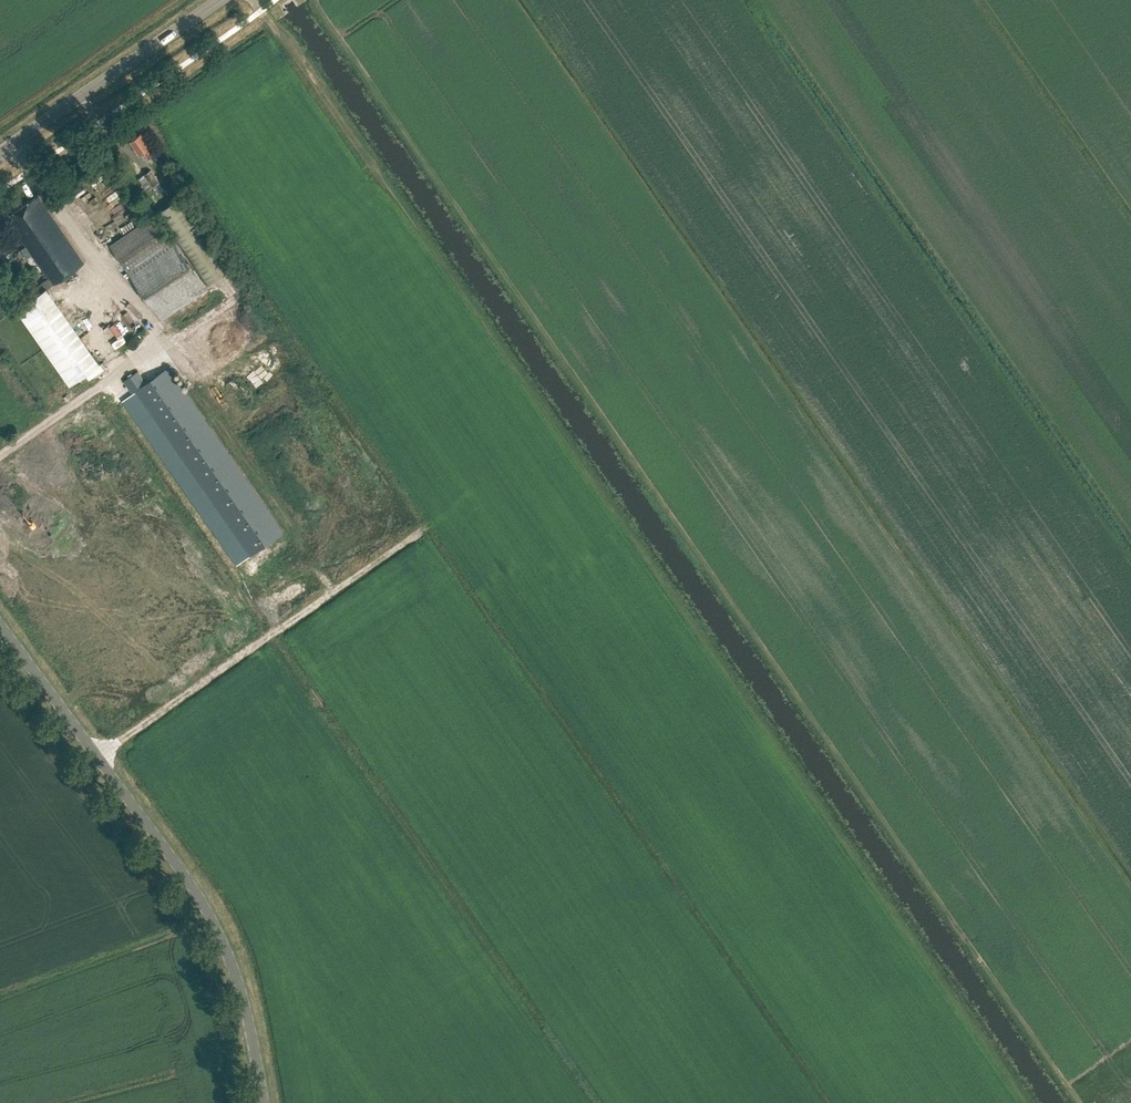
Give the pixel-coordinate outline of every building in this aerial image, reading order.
[(140,154),(144,151),(148,157),(155,153),(150,147),(151,146),(141,132),(130,140),(140,154)] [(151,169),(144,174),(152,186),(159,182),(151,169)] [(170,190),(176,188),(173,180),(167,182),(170,190)] [(17,308),(71,384),(85,374),(89,379),(104,369),(47,288),(84,263),(37,194),(11,212),(16,221),(14,222),(22,234),(19,236),(49,279),(40,286),(43,290),(17,308)] [(129,218),(138,210),(131,201),(121,209),(129,218)] [(110,245),(160,318),(206,287),(173,239),(170,241),(153,216),(110,245)] [(138,371),(124,381),(133,393),(135,391),(249,556),(283,532),(170,370),(173,368),(171,365),(146,383),(138,371)]
